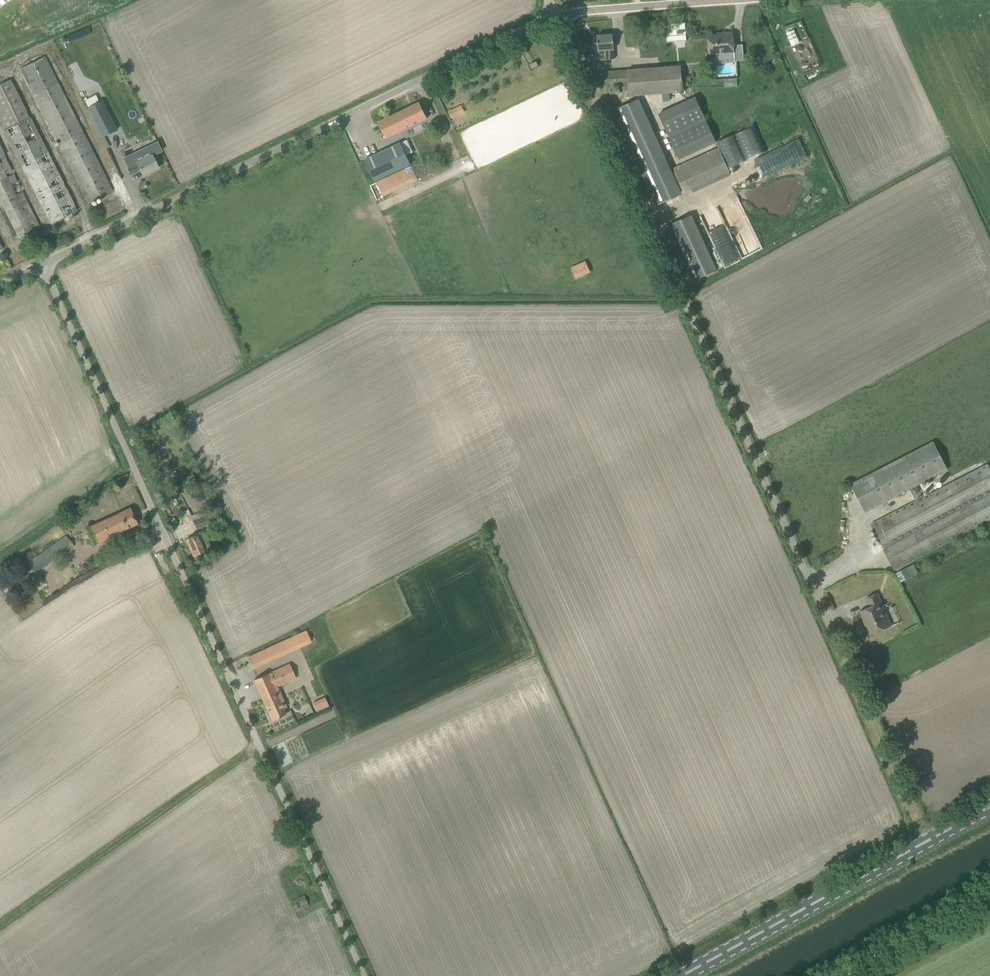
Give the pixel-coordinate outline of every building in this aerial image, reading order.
[(687,41),(685,23),(665,25),(667,42),(687,41)] [(787,32),(791,46),(799,43),(795,29),(787,32)] [(735,62),(732,33),(723,34),(723,35),(708,36),(709,53),(717,53),(718,64),(735,62)] [(614,49),(613,35),(597,36),(598,50),(599,50),(600,60),(614,60),(613,49),(614,49)] [(20,69),(88,203),(112,191),(45,57),(20,69)] [(627,70),(629,90),(629,96),(682,92),(680,66),(627,70)] [(629,90),(627,70),(604,72),(605,88),(621,87),(622,90),(629,90)] [(10,80),(0,85),(0,117),(6,129),(4,131),(51,224),(77,211),(10,80)] [(679,160),(716,143),(695,97),(658,114),(679,160)] [(677,196),(634,102),(614,111),(657,205),(677,196)] [(386,139),(427,118),(419,103),(378,123),(386,139)] [(103,104),(88,112),(102,141),(118,133),(103,104)] [(449,112),(451,118),(459,114),(457,108),(449,112)] [(800,140),(766,152),(773,170),(806,158),(800,140)] [(365,159),(375,181),(410,165),(400,143),(365,159)] [(142,176),(158,168),(152,155),(137,163),(134,157),(125,162),(131,175),(140,170),(142,176)] [(0,163),(0,200),(19,239),(34,231),(0,163)] [(377,182),(382,192),(383,196),(418,180),(411,166),(377,182)] [(716,212),(703,216),(709,235),(721,231),(719,226),(743,218),(737,200),(715,208),(716,212)] [(711,272),(686,217),(666,226),(692,281),(711,272)] [(725,266),(760,249),(750,231),(744,234),(744,233),(730,240),(731,243),(722,248),(724,251),(719,253),(725,266)] [(586,262),(571,268),(576,278),(590,272),(586,262)] [(945,436),(833,494),(847,521),(910,489),(917,502),(922,499),(915,486),(959,464),(945,436)] [(917,502),(871,525),(881,545),(882,545),(884,549),(884,550),(894,570),(989,522),(989,466),(989,465),(922,499),(917,502)] [(137,524),(130,508),(85,527),(93,545),(122,533),(120,530),(137,524)] [(202,527),(204,531),(213,527),(212,523),(220,520),(216,510),(193,520),(197,529),(202,527)] [(205,531),(199,534),(186,540),(194,557),(206,552),(205,549),(212,546),(205,531)] [(32,569),(29,571),(31,573),(34,572),(35,573),(74,545),(66,535),(27,562),(32,569)] [(895,572),(900,582),(918,573),(913,563),(895,572)] [(877,594),(866,599),(870,608),(860,612),(864,620),(865,620),(871,634),(888,627),(882,611),(884,610),(877,594)] [(295,636),(295,637),(299,646),(311,641),(306,631),(295,636)] [(268,661),(263,651),(247,658),(252,669),(268,661)] [(254,680),(272,721),(286,714),(284,709),(287,707),(278,687),(296,679),(290,664),(254,680)] [(311,703),(315,712),(328,705),(324,696),(311,703)] [(308,906),(304,896),(292,901),(297,911),(308,906)]
